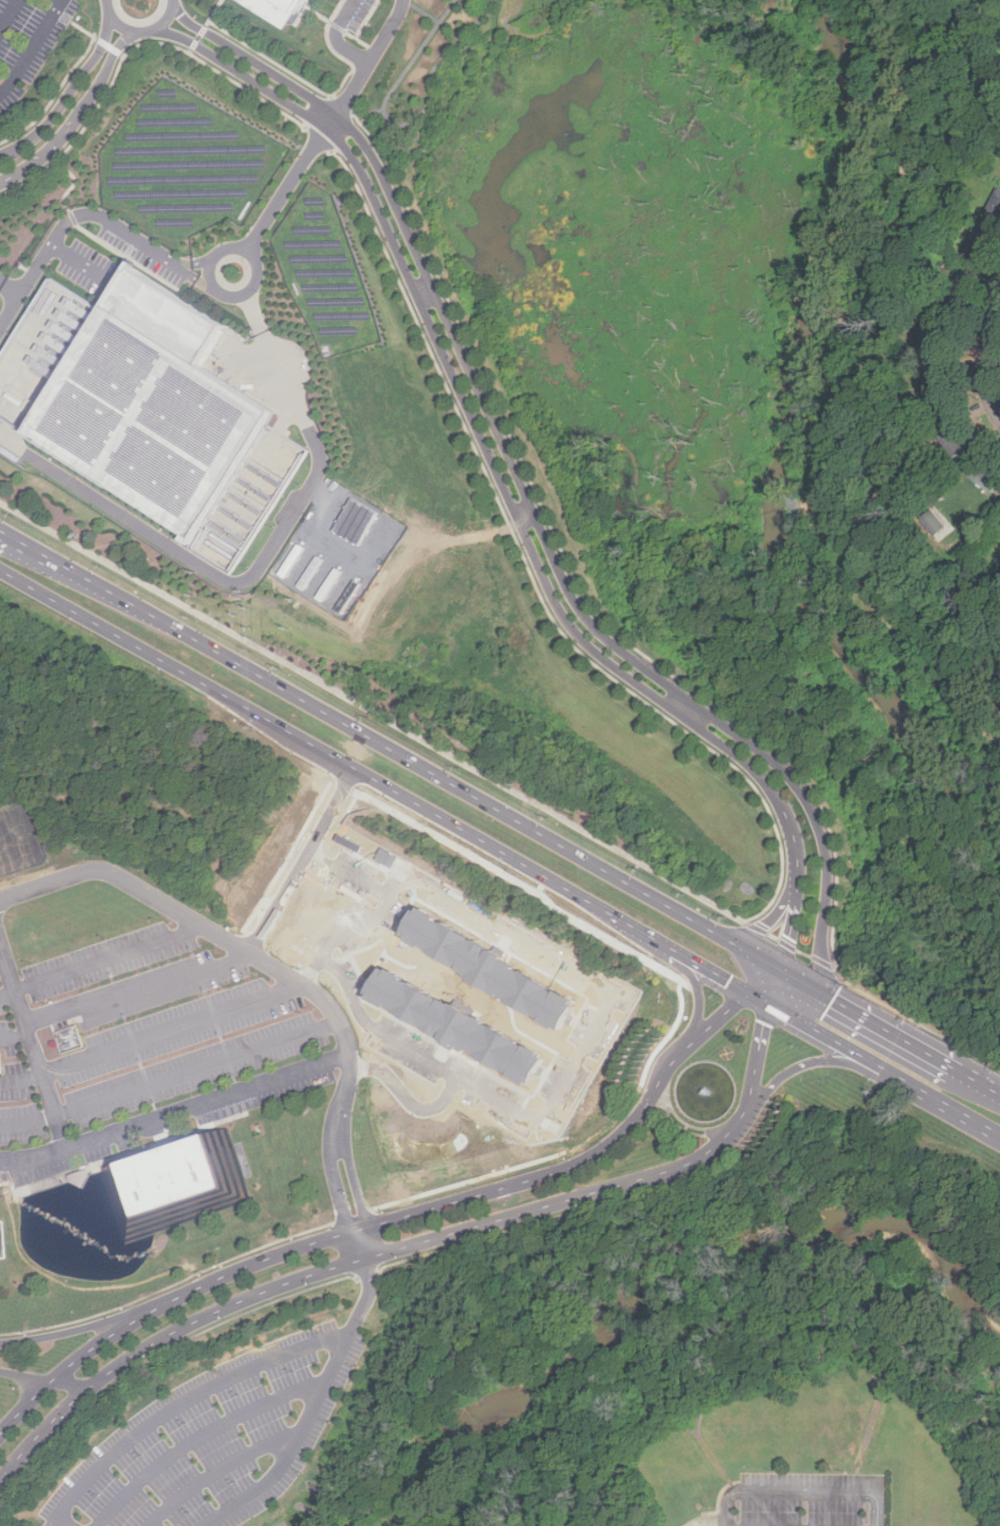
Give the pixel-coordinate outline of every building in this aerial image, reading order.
[(293,32),(308,8),(313,0),(242,0),(293,32)] [(986,215),(999,222),(999,187),(986,215)] [(195,544),(268,427),(275,415),(200,369),(228,324),(131,264),(102,311),(26,434),(24,438),(188,539),(195,544)] [(951,458),(963,450),(950,429),(938,437),(951,458)] [(966,476),(988,492),(997,478),(975,463),(966,476)] [(944,528),(930,509),(919,518),(933,537),(944,528)] [(380,862),(383,856),(391,860),(394,855),(381,848),(374,859),(380,862)] [(397,936),(562,1023),(577,994),(412,908),(397,936)] [(364,995),(529,1082),(545,1053),(380,966),(364,995)] [(47,1061),(63,1057),(61,1049),(74,1045),(71,1037),(73,1037),(70,1028),(55,1033),(53,1025),(37,1030),(47,1061)] [(102,1167),(103,1170),(127,1242),(157,1232),(253,1200),(247,1180),(235,1144),(229,1125),(102,1167)]
